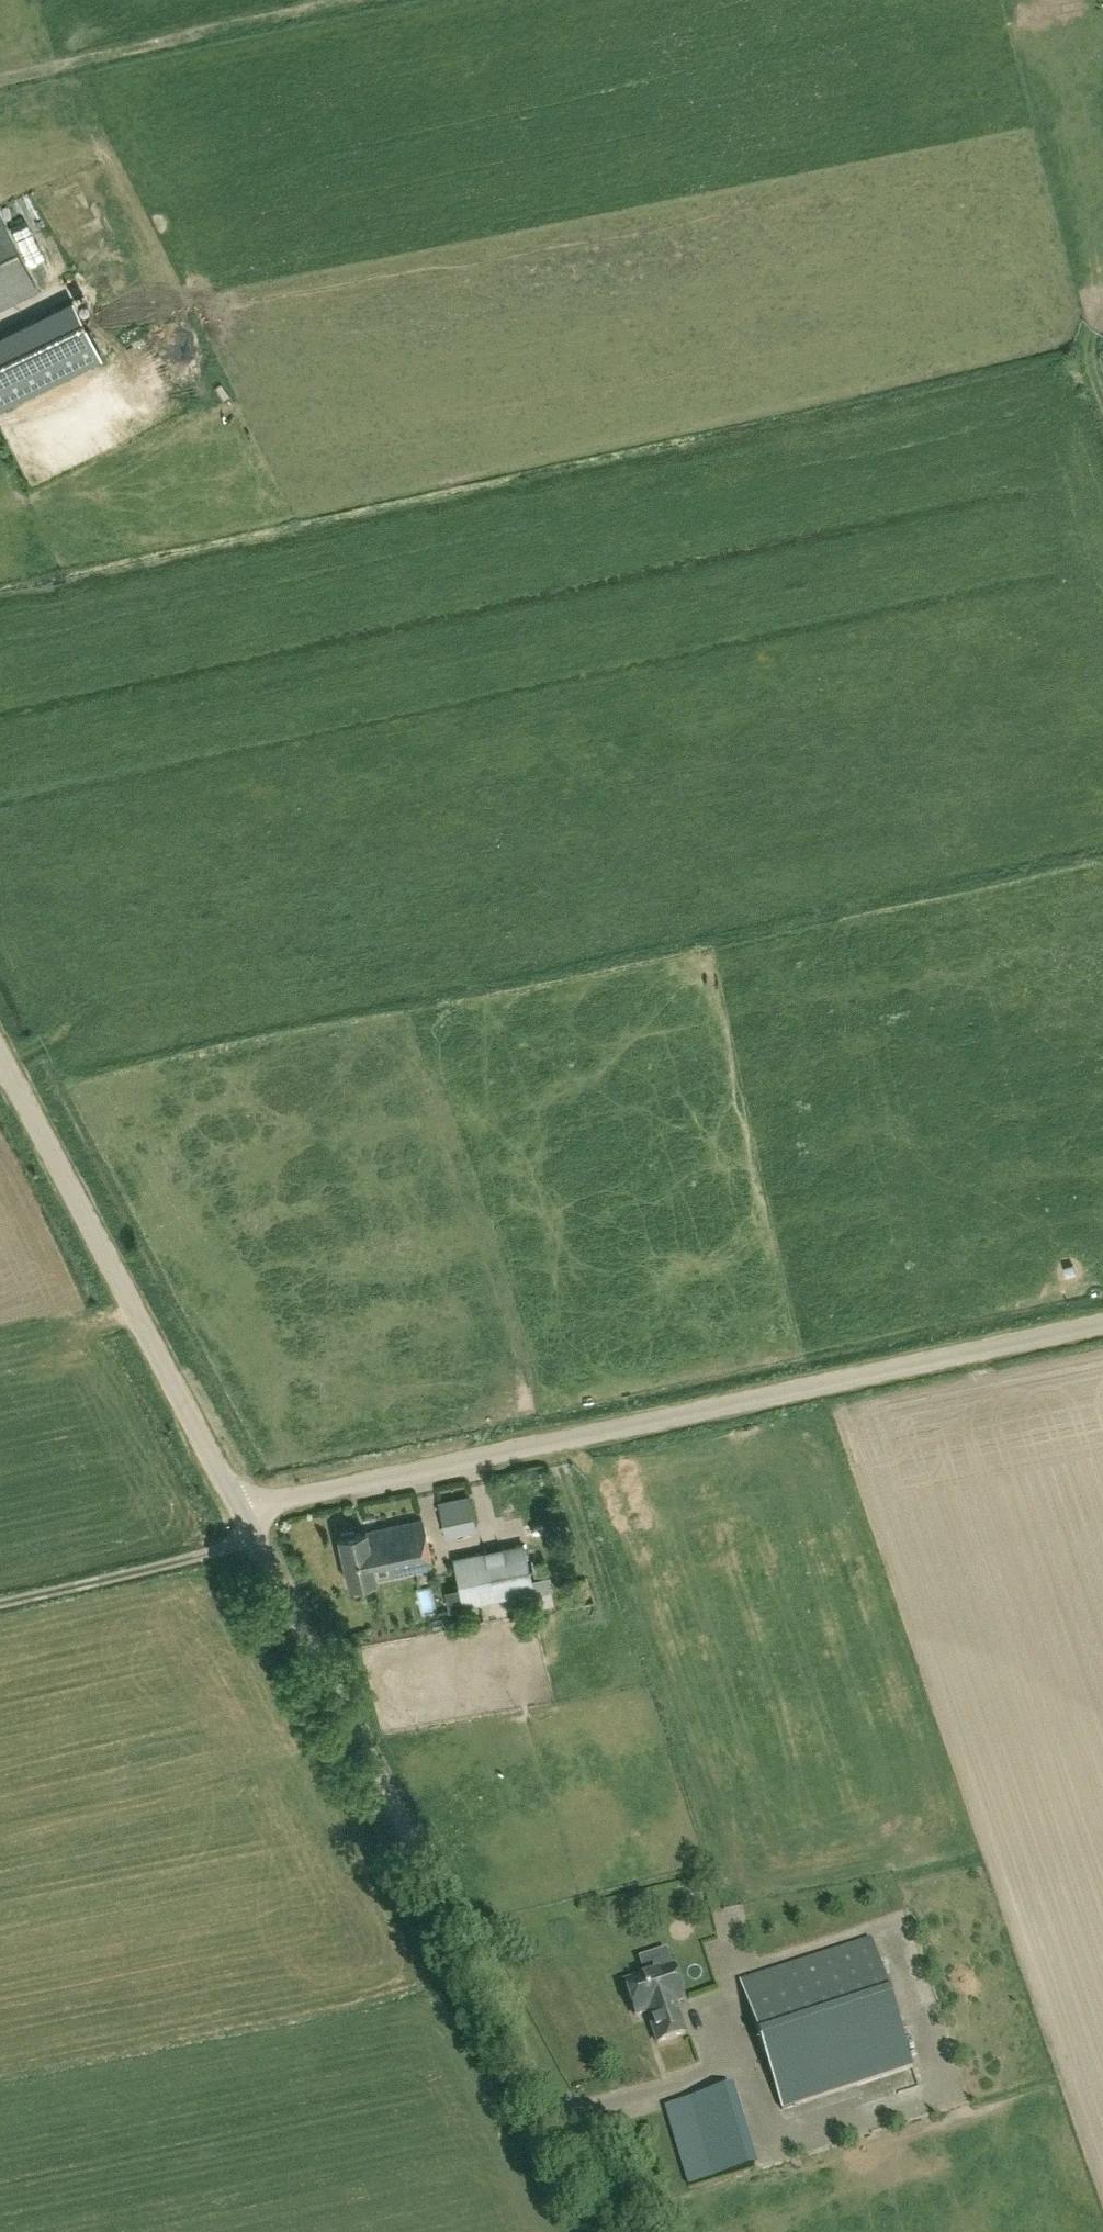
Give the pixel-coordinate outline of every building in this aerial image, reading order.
[(38,290),(0,212),(0,309),(38,290)] [(72,300),(0,335),(0,408),(101,358),(72,300)] [(443,1532),(477,1524),(471,1499),(437,1506),(443,1532)] [(348,1584),(432,1565),(422,1518),(354,1533),(353,1530),(342,1533),(342,1536),(338,1536),(348,1584)] [(523,1544),(454,1558),(464,1605),(533,1591),(523,1544)] [(560,1572),(562,1557),(548,1555),(546,1570),(560,1572)] [(546,1576),(542,1560),(532,1563),(535,1578),(546,1576)] [(912,2068),(870,1939),(739,1981),(781,2110),(912,2068)] [(685,1999),(675,1967),(627,1983),(637,2014),(650,2010),(660,2042),(687,2033),(677,2002),(685,1999)] [(688,2185),(754,2165),(731,2088),(665,2108),(688,2185)]
